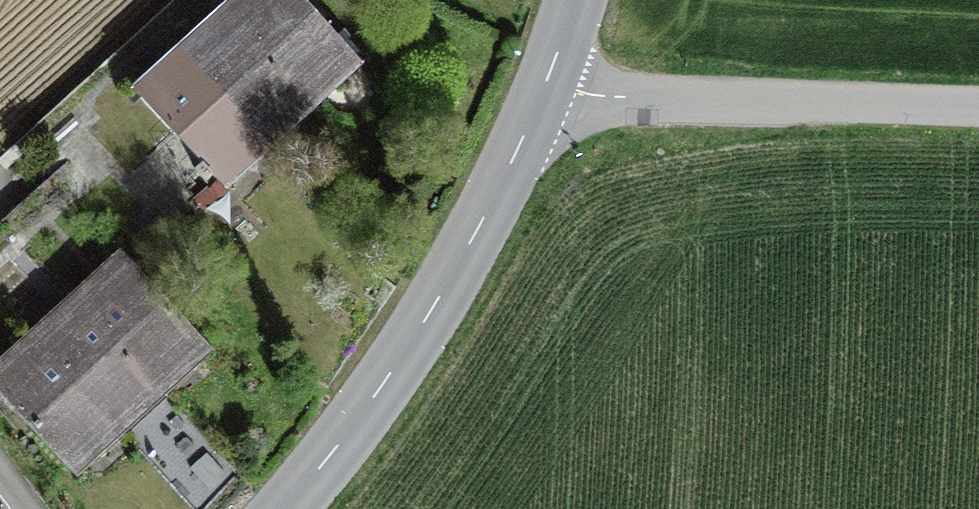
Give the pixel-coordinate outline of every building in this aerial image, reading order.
[(231,14),(308,98),(354,56),(302,0),(246,0),(231,14)] [(264,139),(308,98),(231,14),(187,54),(264,139)] [(218,181),(264,139),(187,54),(141,97),(218,181)] [(20,234),(74,293),(82,301),(128,259),(130,261),(218,181),(141,97),(24,204),(20,234)] [(29,333),(115,426),(159,385),(82,301),(74,293),(20,234),(0,235),(0,301),(29,333)] [(128,259),(82,301),(159,385),(205,343),(130,261),(128,259)] [(115,426),(29,333),(0,301),(0,396),(2,395),(69,468),(115,426)]
